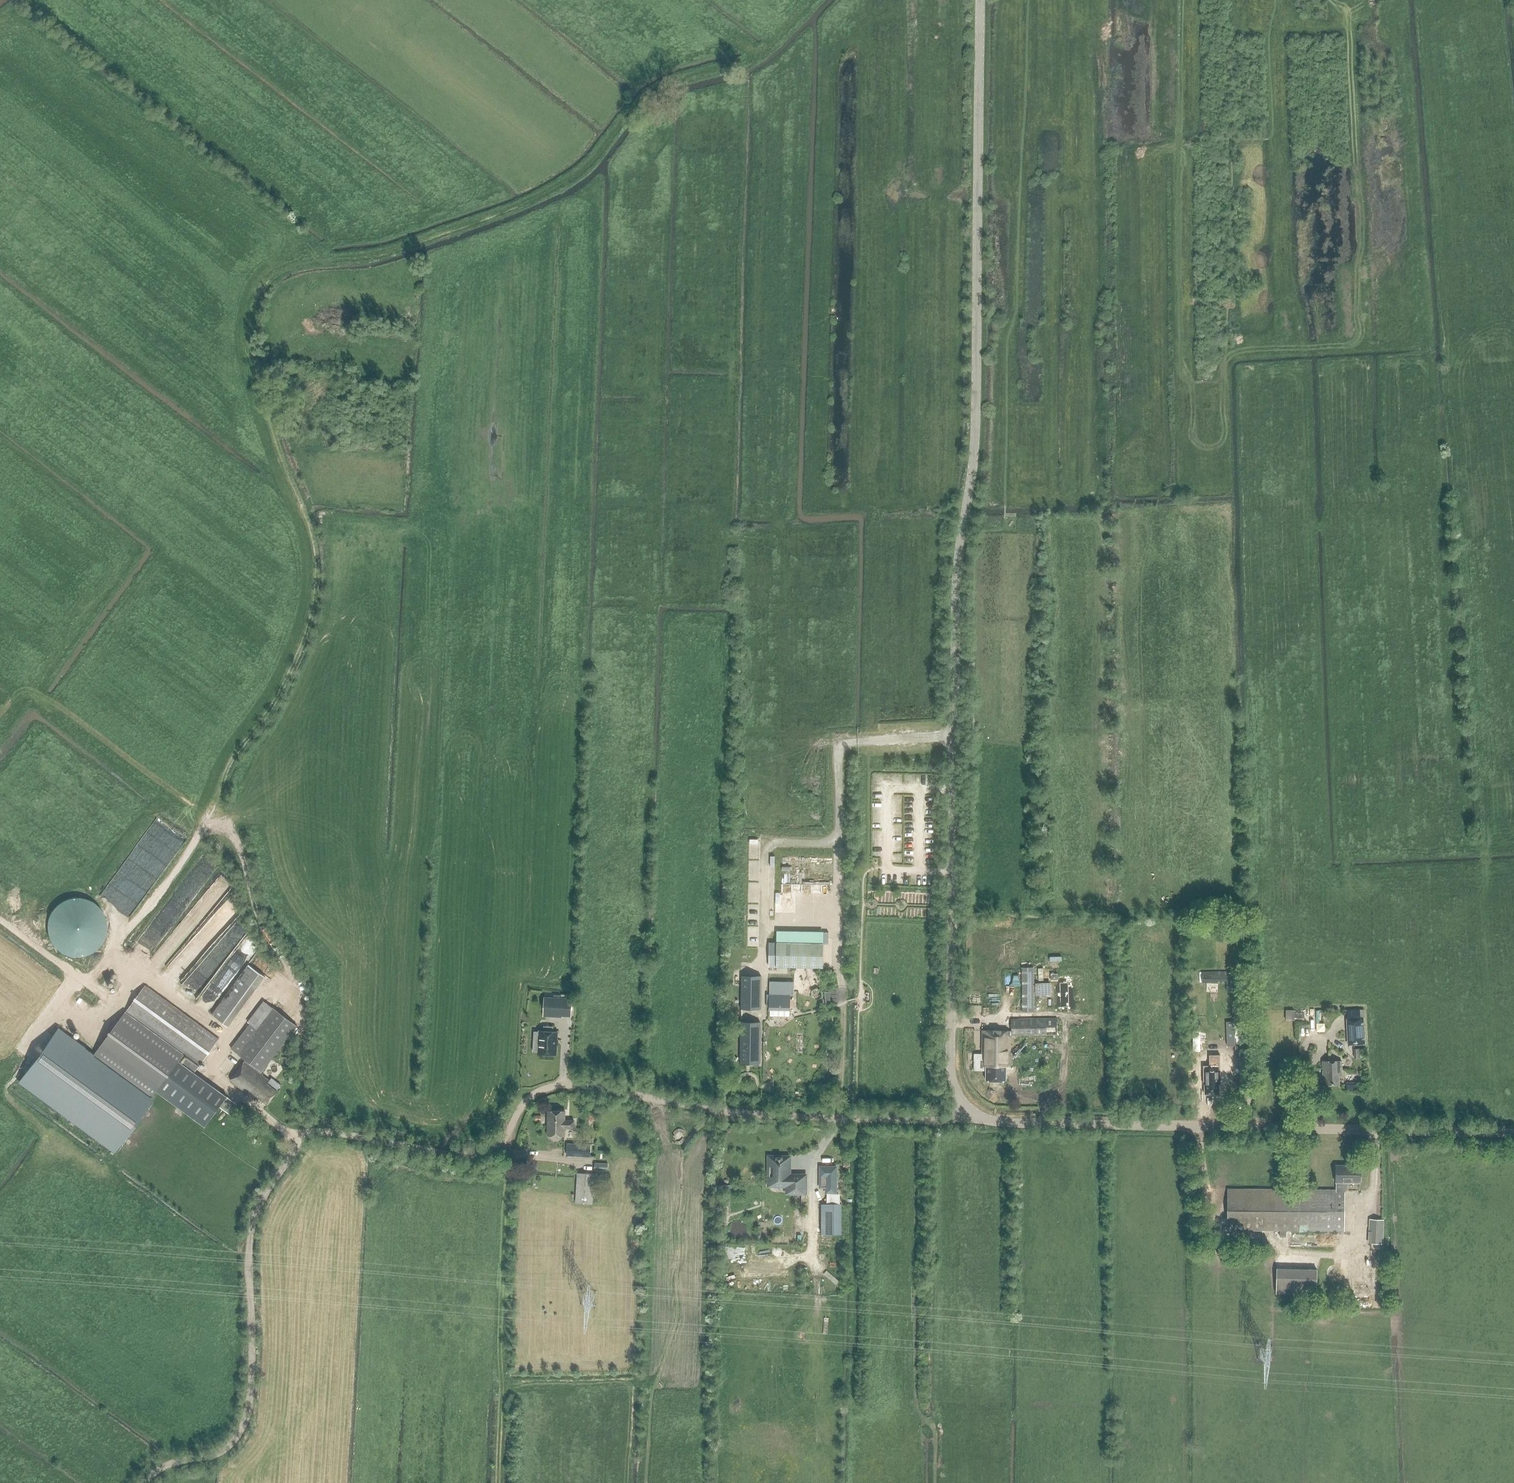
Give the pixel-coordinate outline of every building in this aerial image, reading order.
[(78,954),(101,947),(103,924),(95,898),(72,896),(50,903),(48,928),(56,953),(78,954)] [(776,966),(822,966),(822,943),(777,942),(776,966)] [(228,1026),(264,975),(246,963),(211,1014),(228,1026)] [(1022,967),(1022,1012),(1034,1012),(1033,967),(1022,967)] [(1234,972),(1202,972),(1202,983),(1217,983),(1217,984),(1220,984),(1220,982),(1234,982),(1234,972)] [(760,1009),(761,975),(741,975),(740,1009),(760,1009)] [(183,976),(182,991),(201,993),(202,985),(208,986),(208,978),(183,976)] [(1050,983),(1035,983),(1035,995),(1050,994),(1050,983)] [(791,989),(778,989),(778,995),(771,995),(770,1010),(790,1010),(791,989)] [(570,1016),(571,997),(544,996),(543,1014),(570,1016)] [(255,1100),(257,1097),(268,1104),(277,1091),(267,1083),(269,1081),(260,1074),(296,1025),(273,1008),(257,1029),(250,1024),(231,1049),(246,1059),(230,1081),(255,1100)] [(1296,1019),(1295,1009),(1286,1009),(1287,1019),(1296,1019)] [(1347,1019),(1346,1019),(1348,1045),(1365,1044),(1364,1018),(1364,1010),(1347,1011),(1347,1019)] [(204,1058),(183,1043),(177,1051),(125,1013),(92,1057),(56,1030),(18,1080),(113,1150),(151,1100),(150,1099),(156,1091),(205,1127),(227,1097),(193,1073),(204,1058)] [(533,1052),(537,1052),(537,1053),(555,1054),(556,1031),(553,1031),(553,1027),(544,1026),(543,1030),(538,1030),(538,1031),(534,1031),(533,1052)] [(740,1029),(740,1030),(739,1063),(759,1063),(759,1030),(740,1030),(740,1029)] [(1194,1050),(1204,1049),(1203,1031),(1194,1031),(1194,1050)] [(1009,1067),(1009,1032),(982,1032),(982,1059),(974,1059),(974,1071),(986,1071),(986,1080),(1005,1080),(1006,1066),(1009,1067)] [(1341,1061),(1322,1061),(1322,1076),(1325,1076),(1325,1085),(1339,1084),(1339,1075),(1342,1075),(1341,1061)] [(1236,1065),(1226,1064),(1225,1084),(1235,1084),(1236,1065)] [(1218,1094),(1218,1068),(1203,1068),(1203,1082),(1196,1082),(1196,1087),(1204,1087),(1204,1094),(1218,1094)] [(573,1127),(573,1120),(564,1119),(564,1110),(547,1110),(547,1135),(564,1135),(564,1127),(573,1127)] [(567,1155),(581,1156),(589,1157),(590,1144),(567,1143),(567,1155)] [(769,1185),(778,1185),(787,1185),(787,1192),(805,1192),(805,1175),(789,1175),(789,1157),(779,1157),(777,1155),(772,1155),(770,1157),(769,1157),(769,1185)] [(595,1163),(594,1171),(608,1171),(608,1163),(595,1163)] [(1360,1183),(1360,1166),(1335,1166),(1335,1183),(1336,1183),(1335,1191),(1227,1189),(1227,1230),(1344,1231),(1344,1191),(1346,1191),(1346,1183),(1360,1183)] [(826,1191),(835,1191),(835,1167),(821,1167),(821,1179),(819,1179),(819,1186),(826,1186),(826,1191)] [(592,1204),(594,1174),(577,1173),(575,1203),(592,1204)] [(830,1204),(830,1234),(841,1234),(841,1204),(830,1204)] [(1383,1219),(1369,1219),(1368,1243),(1383,1244),(1383,1219)] [(842,1249),(841,1240),(825,1240),(826,1250),(842,1249)] [(741,1262),(744,1247),(727,1244),(725,1259),(741,1262)] [(1323,1278),(1343,1277),(1342,1265),(1322,1267),(1323,1278)] [(1276,1267),(1276,1292),(1303,1292),(1303,1293),(1317,1293),(1317,1267),(1276,1267)]
